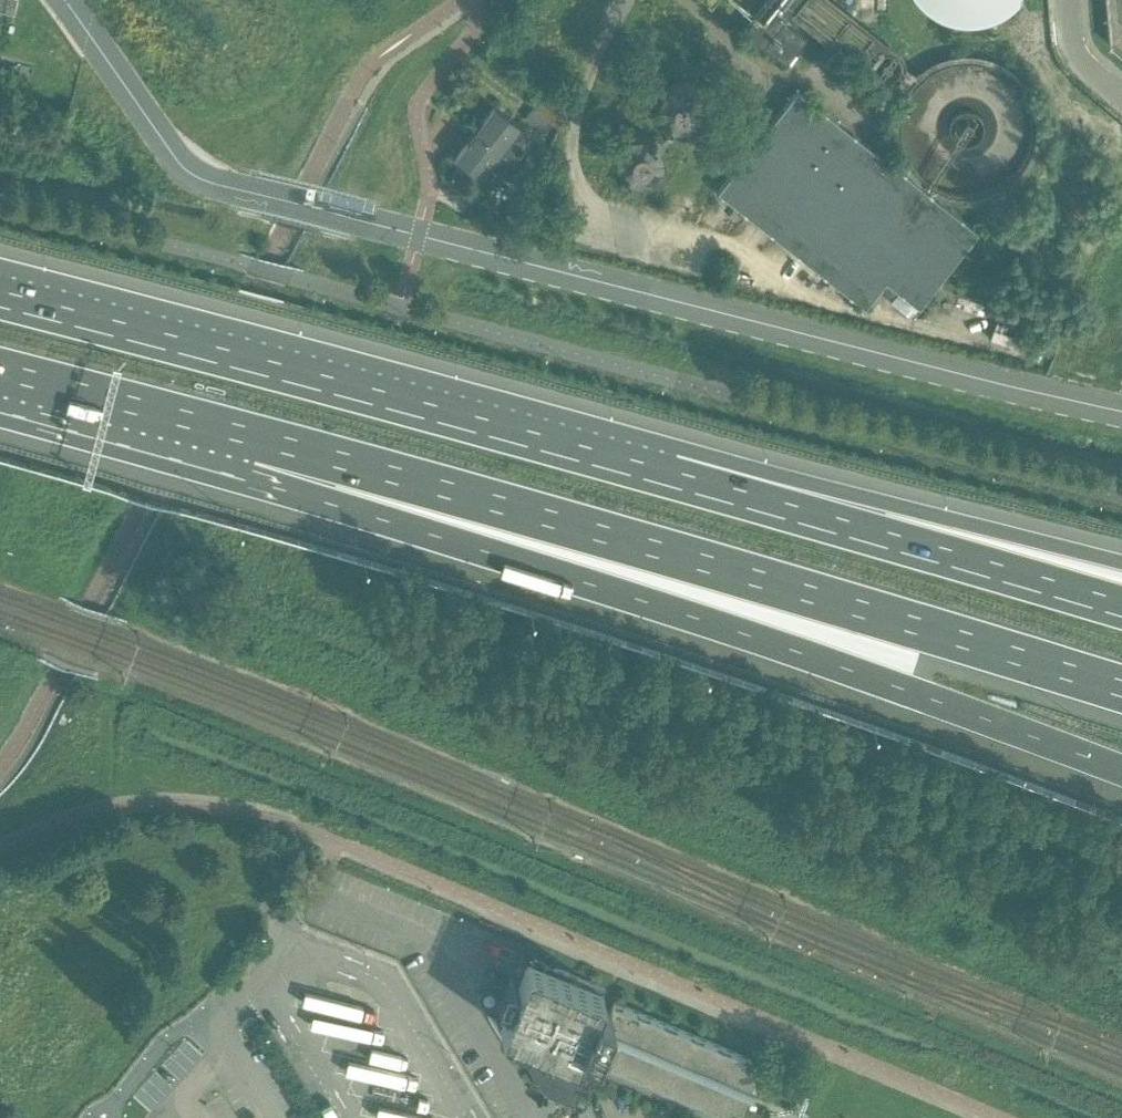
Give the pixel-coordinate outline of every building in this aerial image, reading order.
[(12,13),(15,0),(0,0),(0,10),(12,13)] [(798,0),(765,0),(741,30),(761,46),(762,45),(784,63),(806,36),(783,18),(798,0)] [(1014,2),(1015,0),(919,0),(932,11),(952,19),(973,21),(995,15),(1014,2)] [(687,83),(681,81),(669,82),(662,86),(658,90),(653,98),(652,107),(653,111),(656,118),(662,125),(671,129),(682,129),(691,125),(698,117),(701,109),(701,104),(699,95),(694,88),(687,83)] [(918,305),(977,230),(796,89),(716,189),(864,305),(884,279),(918,305)] [(510,136),(519,124),(493,105),(473,130),(505,155),(515,163),(525,149),(510,136)] [(497,166),(505,155),(473,130),(454,155),(479,174),(490,161),(497,166)] [(646,134),(637,132),(626,134),(620,139),(617,142),(613,152),(614,161),(617,168),(622,174),(630,178),(640,178),(649,175),(656,168),(659,159),(659,150),(655,142),(646,134)] [(531,175),(540,164),(529,155),(520,166),(531,175)] [(522,186),(531,175),(520,166),(511,177),(522,186)] [(750,1057),(614,1000),(610,1010),(596,1004),(604,986),(533,957),(532,961),(526,958),(498,1024),(508,1027),(508,1031),(511,1036),(539,1084),(542,1087),(546,1091),(550,1093),(557,1096),(562,1085),(570,1088),(577,1092),(592,1058),(726,1114),(730,1105),(739,1109),(745,1095),(749,1097),(754,1086),(750,1084),(755,1070),(746,1066),(750,1057)]
